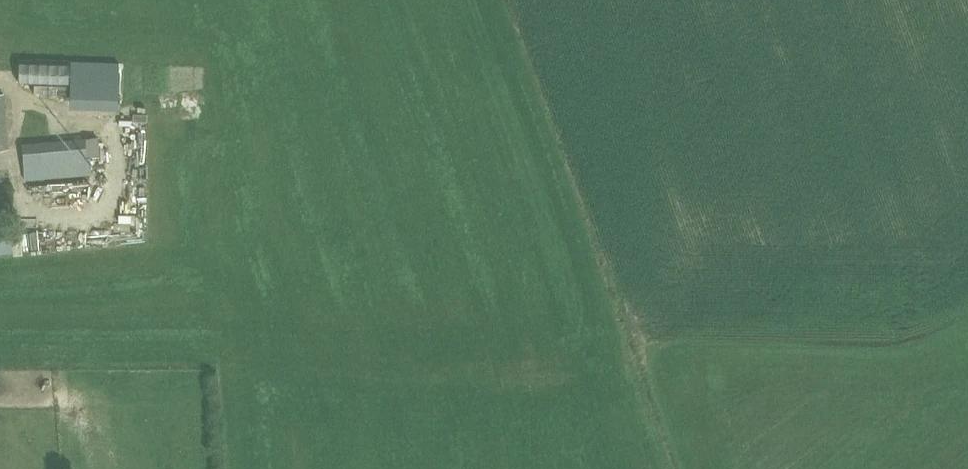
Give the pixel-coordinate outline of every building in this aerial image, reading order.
[(68,75),(68,61),(23,60),(23,74),(68,75)] [(70,107),(118,109),(120,62),(71,60),(70,107)] [(93,173),(92,168),(99,167),(97,137),(86,138),(86,136),(21,142),(25,179),(93,173)] [(135,166),(136,188),(145,187),(144,166),(135,166)] [(0,220),(0,253),(13,252),(10,219),(0,220)]
